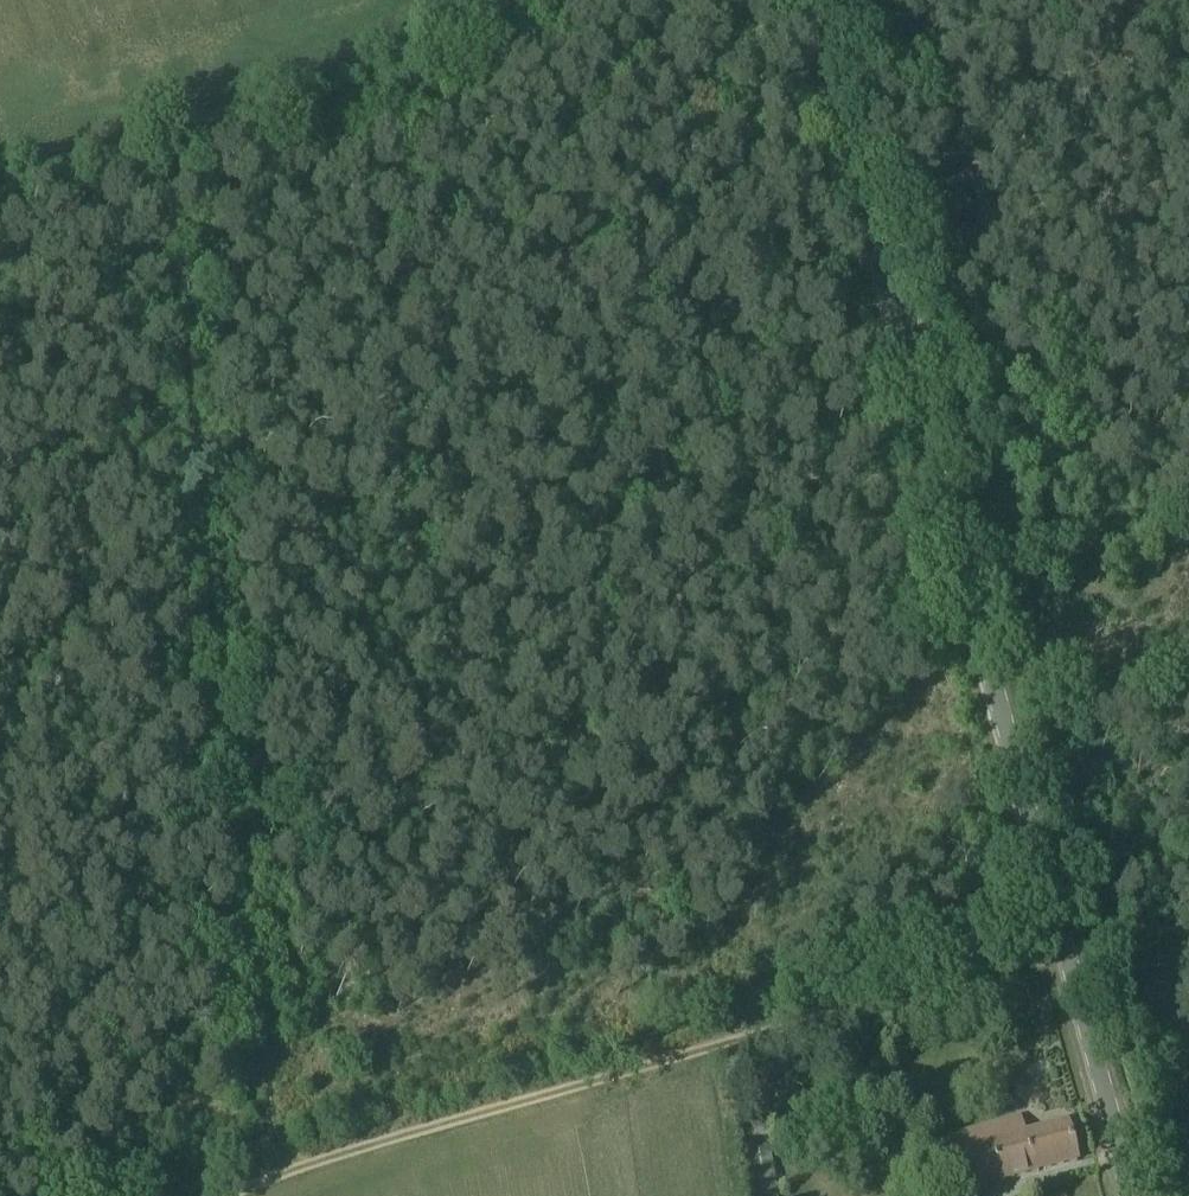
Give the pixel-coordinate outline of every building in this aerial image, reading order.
[(1077,1161),(1072,1143),(1067,1122),(1024,1134),(1020,1117),(950,1136),(966,1191),(1077,1161)]
